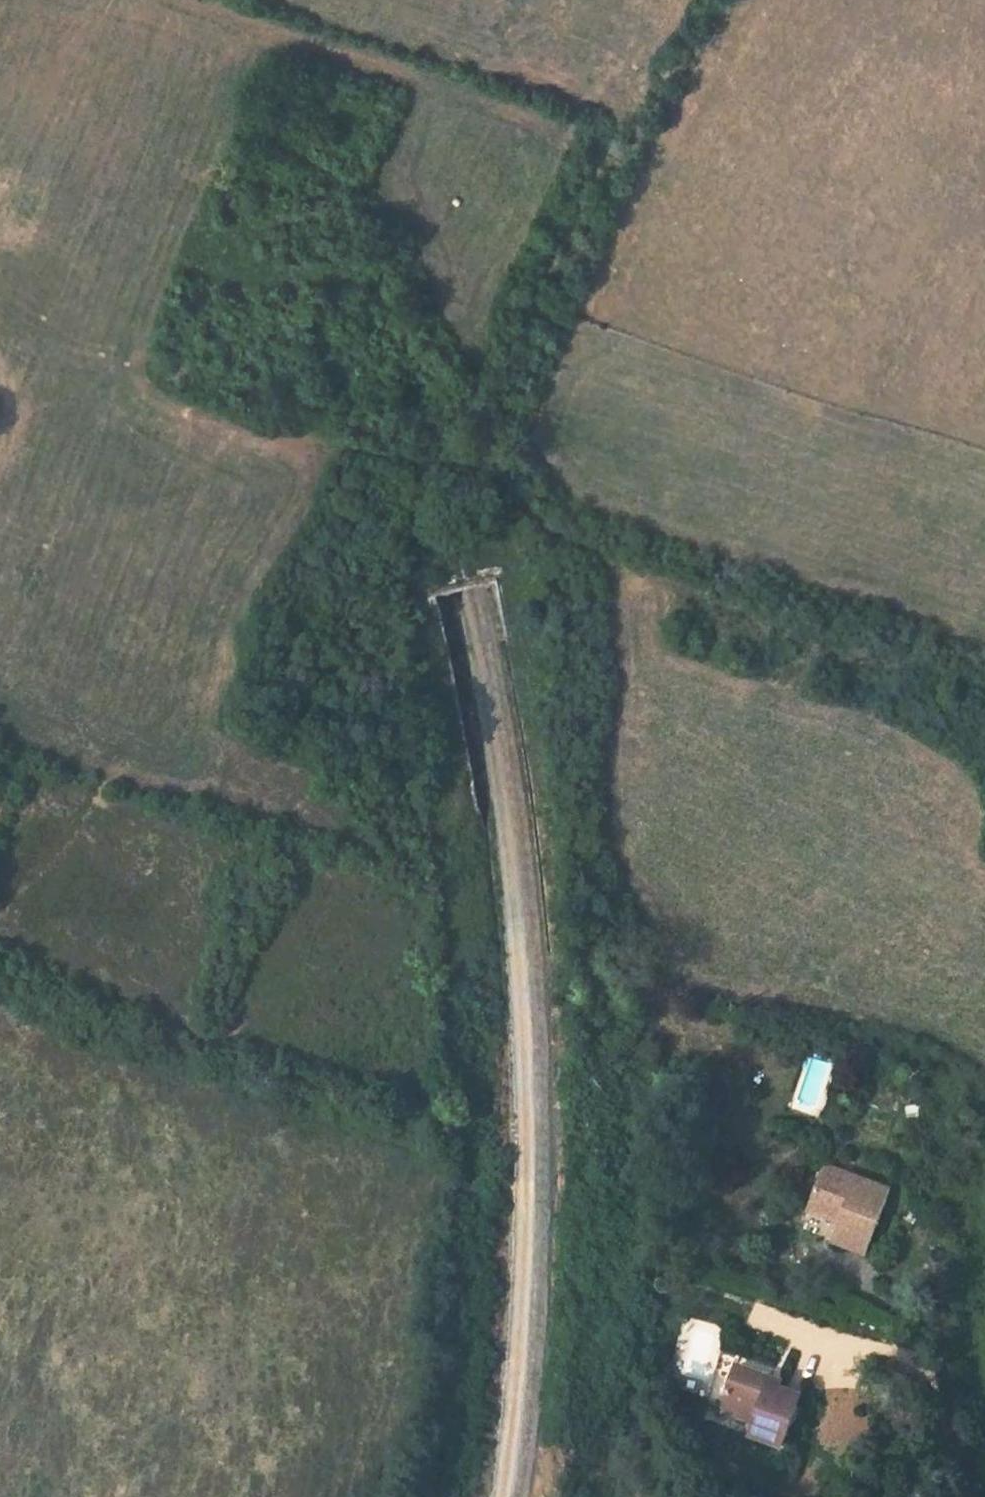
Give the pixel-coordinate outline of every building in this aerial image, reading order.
[(868,1254),(890,1189),(823,1166),(807,1213),(836,1222),(830,1242),(868,1254)] [(779,1385),(744,1372),(729,1411),(762,1424),(757,1441),(785,1451),(804,1399),(777,1390),(779,1385)]
